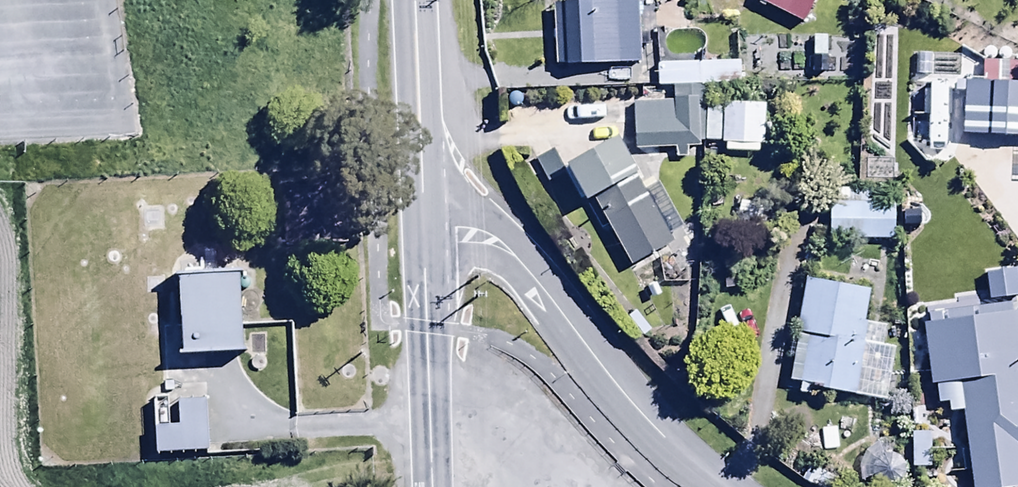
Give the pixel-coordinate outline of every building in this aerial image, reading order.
[(765,9),(807,28),(815,10),(821,13),(827,0),(769,0),(765,9)] [(637,3),(552,7),(555,72),(639,69),(638,44),(657,43),(655,14),(638,15),(637,3)] [(671,90),(702,91),(740,90),(739,65),(656,67),(656,90),(671,90)] [(702,91),(671,90),(672,106),(633,107),(634,154),(673,153),(674,164),(696,163),(695,152),(704,152),(702,91)] [(582,211),(594,204),(632,273),(675,249),(670,240),(684,233),(657,184),(643,192),(618,146),(563,176),(582,211)] [(986,206),(1014,205),(1013,165),(984,166),(986,206)] [(828,218),(828,244),(864,244),(864,194),(833,194),(833,218),(828,218)] [(244,277),(182,279),(183,361),(246,360),(244,277)] [(803,286),(788,385),(816,389),(815,394),(857,400),(872,296),(803,286)] [(963,356),(971,420),(963,421),(968,460),(1017,454),(1017,350),(963,356)] [(210,403),(181,405),(182,429),(157,430),(159,458),(213,456),(210,403)]
